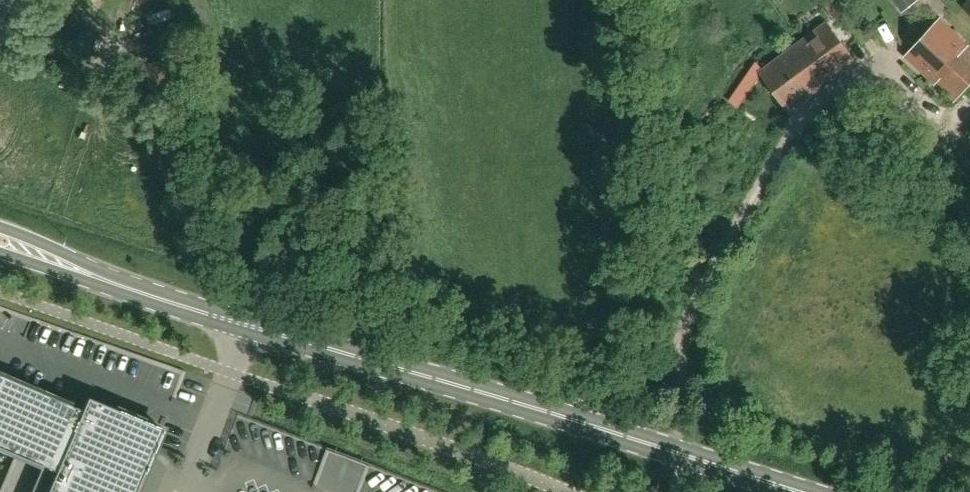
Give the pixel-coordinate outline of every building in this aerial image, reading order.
[(902,13),(917,0),(892,0),(902,13)] [(834,3),(826,9),(833,20),(842,14),(834,3)] [(757,73),(787,113),(857,61),(827,20),(757,73)] [(969,83),(969,49),(939,20),(905,56),(952,101),(969,83)] [(182,58),(146,63),(150,89),(185,84),(182,58)] [(162,428),(87,396),(81,409),(0,374),(0,447),(42,464),(31,491),(135,491),(162,428)]
